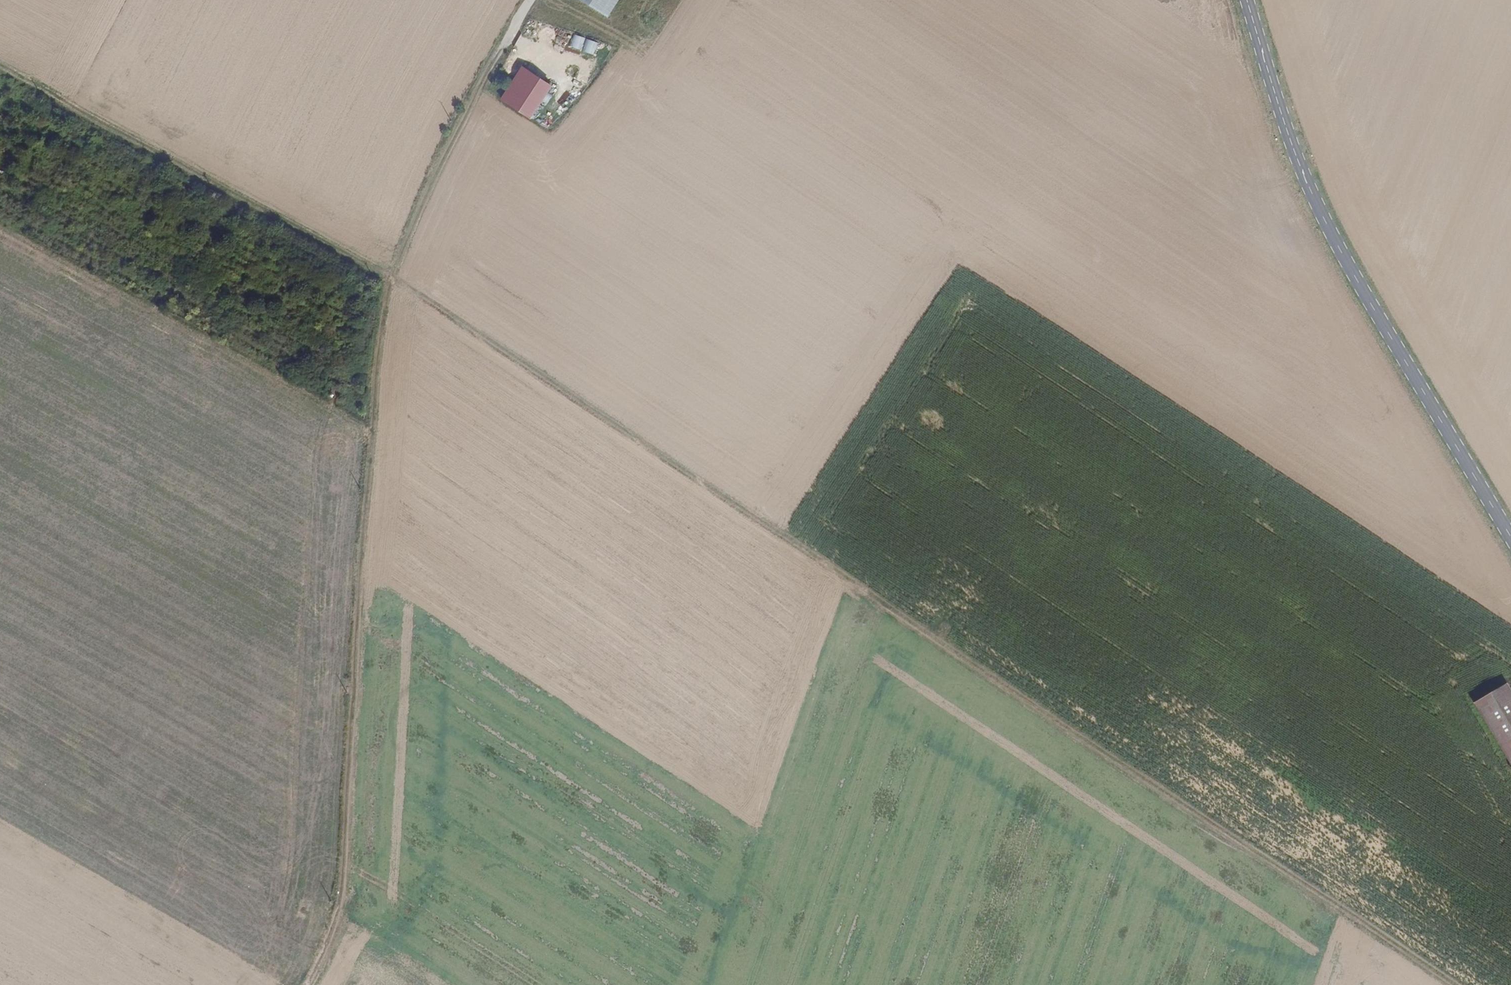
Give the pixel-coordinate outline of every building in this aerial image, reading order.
[(616,0),(595,0),(610,10),(616,0)] [(572,35),(569,47),(594,53),(597,40),(572,35)] [(545,82),(514,63),(494,97),(524,116),(545,82)] [(1468,707),(1507,773),(1510,771),(1510,702),(1502,687),(1468,707)]
